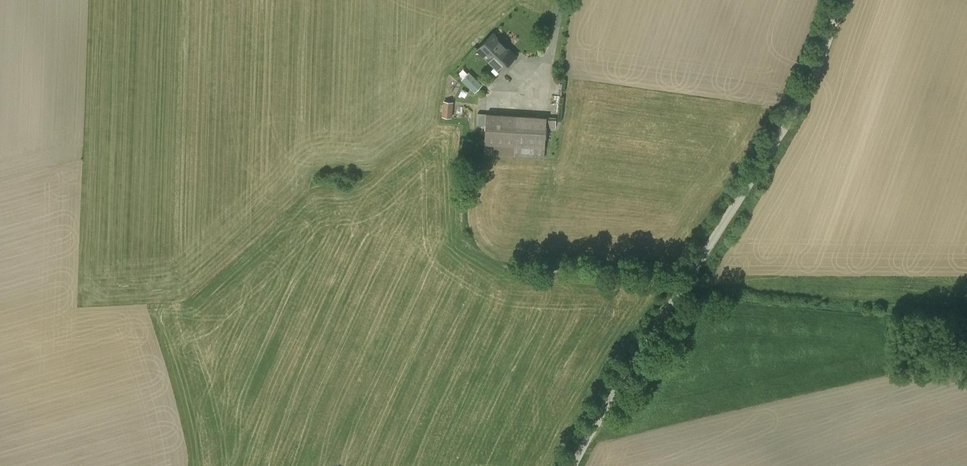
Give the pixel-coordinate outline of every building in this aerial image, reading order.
[(515,59),(490,36),(474,53),(499,76),(515,59)] [(485,86),(470,72),(461,81),(476,96),(485,86)] [(453,102),(445,101),(443,116),(451,117),(453,102)] [(547,117),(487,114),(486,125),(485,154),(546,157),(546,132),(547,117)]
